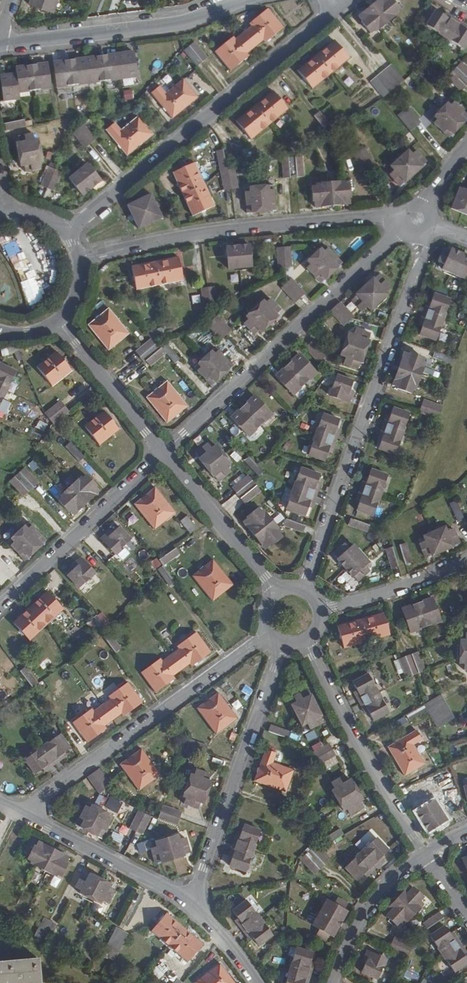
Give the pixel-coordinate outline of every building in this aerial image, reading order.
[(30,4),(53,12),(57,0),(31,0),(30,4)] [(375,4),(380,11),(385,8),(392,16),(399,10),(391,0),(379,0),(375,4)] [(380,29),(391,20),(394,18),(392,16),(385,8),(380,11),(375,4),(370,8),(376,14),(372,19),(379,27),(380,29)] [(376,14),(370,8),(359,17),(362,21),(361,22),(370,33),(379,27),(372,19),(376,14)] [(459,16),(449,10),(447,13),(438,8),(429,22),(447,34),(459,16)] [(244,33),(256,46),(264,39),(266,41),(283,27),(268,9),(250,24),(252,26),(244,33)] [(447,34),(465,45),(466,42),(466,27),(465,25),(466,22),(466,21),(459,16),(447,34)] [(247,54),(256,46),(244,33),(236,39),(234,37),(216,51),(231,70),(249,56),(247,54)] [(334,41),(316,56),(331,73),(349,59),(334,41)] [(195,42),(189,47),(202,62),(208,57),(195,42)] [(189,47),(184,51),(185,52),(196,67),(202,62),(189,47)] [(133,53),(119,55),(121,80),(136,78),(133,53)] [(121,80),(119,55),(102,57),(106,82),(121,80)] [(331,73),(316,56),(298,71),(312,88),(331,73)] [(106,82),(102,57),(86,59),(90,84),(106,82)] [(86,59),(70,60),(73,86),(90,84),(86,59)] [(70,60),(54,62),(56,88),(73,86),(70,60)] [(461,63),(457,68),(466,77),(466,68),(461,63)] [(47,64),(33,66),(36,91),(50,89),(47,64)] [(391,64),(386,69),(399,85),(404,80),(391,64)] [(33,66),(16,69),(19,93),(36,91),(33,66)] [(453,71),(466,85),(466,77),(457,68),(453,71)] [(16,69),(14,69),(14,74),(0,76),(0,89),(2,102),(17,100),(17,94),(19,93),(16,69)] [(386,69),(380,74),(392,87),(394,85),(396,87),(399,85),(386,69)] [(466,85),(453,71),(448,76),(462,90),(466,85)] [(380,74),(376,78),(383,85),(389,93),(394,89),(392,87),(380,74)] [(383,85),(376,78),(370,82),(384,98),(389,93),(383,85)] [(172,118),(198,97),(184,80),(167,94),(160,86),(152,93),(172,118)] [(394,89),(389,93),(400,107),(405,101),(394,89)] [(124,101),(133,100),(132,90),(123,91),(124,101)] [(273,91),(254,106),(269,124),(288,109),(273,91)] [(389,93),(384,98),(395,111),(400,107),(389,93)] [(458,126),(466,117),(466,116),(450,100),(441,110),(458,126)] [(269,124),(254,106),(236,120),(251,138),(269,124)] [(407,131),(419,125),(411,107),(399,113),(407,131)] [(448,137),(458,126),(441,110),(432,120),(448,137)] [(324,130),(330,126),(321,111),(315,115),(324,130)] [(127,155),(152,134),(138,117),(121,130),(115,124),(107,130),(127,155)] [(78,127),(90,143),(95,138),(83,123),(78,127)] [(86,146),(90,143),(78,127),(74,130),(86,146)] [(12,148),(14,156),(39,151),(37,140),(17,144),(17,147),(12,148)] [(359,151),(368,169),(375,166),(365,148),(359,151)] [(39,151),(14,156),(16,164),(21,163),(22,167),(42,162),(39,151)] [(362,172),(368,169),(359,151),(353,155),(362,172)] [(399,158),(413,175),(422,167),(421,166),(425,163),(415,153),(412,156),(407,151),(399,158)] [(289,177),(296,176),(294,157),(287,158),(289,177)] [(282,177),(289,177),(287,158),(280,159),(282,177)] [(404,183),(413,175),(399,158),(390,166),(395,172),(392,174),(400,185),(403,181),(404,183)] [(173,173),(183,194),(203,184),(194,163),(173,173)] [(77,172),(91,188),(101,180),(87,164),(77,172)] [(228,171),(231,194),(237,193),(234,169),(228,171)] [(225,194),(231,194),(228,171),(222,172),(225,194)] [(83,195),(91,188),(77,172),(69,179),(83,195)] [(40,192),(44,194),(53,175),(48,173),(40,192)] [(53,175),(44,194),(47,195),(55,176),(53,175)] [(55,176),(47,195),(53,197),(61,178),(55,176)] [(329,205),(334,205),(333,197),(340,196),(338,184),(338,182),(321,184),(321,187),(322,197),(328,197),(329,205)] [(203,184),(183,194),(193,216),(213,206),(203,184)] [(333,197),(334,205),(350,204),(349,199),(351,198),(349,184),(338,184),(340,196),(333,197)] [(258,187),(260,210),(275,209),(274,197),(269,197),(268,186),(258,187)] [(246,211),(260,210),(258,187),(250,188),(251,199),(246,199),(246,211)] [(315,207),(329,205),(328,197),(322,197),(321,187),(311,187),(313,200),(314,200),(315,207)] [(465,214),(466,209),(466,191),(463,190),(454,209),(465,214)] [(161,218),(150,194),(126,205),(137,229),(161,218)] [(248,245),(238,246),(240,268),(251,267),(248,245)] [(315,255),(331,272),(342,262),(326,245),(315,255)] [(240,268),(238,246),(227,247),(228,269),(240,268)] [(445,264),(458,270),(466,252),(454,247),(453,249),(449,247),(444,259),(446,260),(445,264)] [(290,248),(283,249),(285,268),(292,268),(290,248)] [(285,268),(283,249),(276,249),(278,269),(285,268)] [(458,270),(466,274),(466,252),(458,270)] [(321,280),(331,272),(315,255),(306,264),(321,280)] [(178,258),(154,262),(159,284),(182,280),(178,258)] [(159,284),(154,262),(131,266),(136,289),(159,284)] [(230,275),(231,284),(239,282),(238,274),(230,275)] [(36,275),(23,281),(29,294),(42,287),(36,275)] [(367,286),(380,300),(389,293),(386,290),(390,286),(380,276),(375,280),(374,279),(367,286)] [(286,283),(299,297),(304,293),(291,278),(286,283)] [(294,302),(299,297),(286,283),(281,288),(294,302)] [(373,308),(380,300),(367,286),(365,289),(359,293),(360,295),(356,298),(366,309),(370,305),(373,308)] [(209,307),(206,287),(200,289),(203,309),(209,307)] [(213,287),(206,287),(209,307),(215,306),(213,287)] [(429,297),(425,310),(444,317),(452,296),(435,290),(433,297),(429,297)] [(352,320),(356,316),(342,300),(337,304),(352,320)] [(255,308),(273,327),(278,323),(274,318),(277,316),(262,301),(255,308)] [(346,324),(352,320),(337,304),(333,309),(346,324)] [(88,324),(108,350),(128,333),(109,308),(88,324)] [(266,334),(273,327),(255,308),(246,317),(260,331),(262,329),(266,334)] [(444,317),(425,310),(420,322),(423,324),(421,330),(437,336),(444,317)] [(212,319),(225,334),(231,329),(218,314),(212,319)] [(220,339),(225,334),(212,319),(207,324),(220,339)] [(348,343),(367,350),(372,338),(370,338),(372,332),(358,328),(356,333),(352,331),(348,343)] [(317,336),(312,341),(326,356),(332,351),(317,336)] [(149,368),(165,354),(151,338),(135,352),(149,368)] [(312,341),(307,346),(321,361),(326,356),(312,341)] [(363,361),(367,350),(348,343),(344,354),(347,355),(345,360),(359,366),(361,360),(363,361)] [(161,348),(175,364),(180,358),(166,344),(161,348)] [(218,359),(222,356),(215,349),(212,351),(218,359)] [(457,356),(439,349),(436,355),(456,363),(457,356)] [(404,350),(400,364),(409,367),(412,360),(423,365),(425,358),(423,357),(423,355),(411,350),(410,352),(404,350)] [(205,358),(221,376),(228,370),(227,369),(231,365),(222,356),(218,359),(212,351),(205,358)] [(56,352),(37,367),(52,386),(70,371),(56,352)] [(300,353),(290,362),(305,379),(316,369),(300,353)] [(215,381),(221,376),(205,358),(199,363),(206,371),(202,374),(211,384),(214,381),(215,381)] [(409,367),(400,364),(398,368),(407,372),(406,378),(417,382),(422,368),(423,365),(412,360),(409,367)] [(5,391),(16,370),(0,362),(0,388),(5,391)] [(305,379),(290,362),(279,372),(294,390),(305,379)] [(196,366),(202,374),(206,371),(199,363),(196,366)] [(407,372),(398,368),(393,385),(397,386),(397,387),(410,392),(412,388),(414,390),(417,382),(406,378),(407,372)] [(353,388),(356,381),(340,375),(333,395),(352,402),(356,389),(353,388)] [(148,396),(167,420),(188,404),(167,379),(148,396)] [(256,393),(245,404),(261,421),(272,410),(256,393)] [(427,399),(425,404),(443,411),(445,405),(427,399)] [(55,413),(65,405),(62,401),(52,409),(55,413)] [(261,421),(245,404),(234,414),(250,431),(261,421)] [(443,411),(425,404),(422,411),(441,417),(443,411)] [(70,412),(65,405),(55,413),(60,419),(70,412)] [(388,412),(384,424),(403,431),(410,412),(394,406),(392,413),(388,412)] [(49,417),(55,413),(52,409),(47,413),(49,417)] [(103,411),(85,426),(99,444),(118,429),(103,411)] [(60,419),(55,413),(49,417),(55,424),(60,419)] [(326,414),(319,433),(338,440),(342,428),(339,427),(341,419),(326,414)] [(39,441),(47,425),(38,420),(30,436),(39,441)] [(403,431),(384,424),(379,438),(382,440),(380,445),(397,451),(403,431)] [(338,440),(319,433),(312,453),(326,459),(329,452),(333,454),(338,440)] [(68,440),(82,456),(84,454),(69,439),(68,440)] [(78,459),(82,456),(68,440),(64,445),(78,459)] [(197,453),(208,466),(224,453),(216,445),(213,448),(208,443),(197,453)] [(307,456),(311,447),(303,444),(300,453),(307,456)] [(224,453),(208,466),(215,474),(217,473),(220,478),(231,469),(227,464),(231,461),(224,453)] [(265,469),(251,454),(247,459),(261,474),(265,469)] [(367,473),(362,486),(382,493),(389,474),(372,467),(370,474),(367,473)] [(305,469),(299,487),(317,495),(322,481),(319,480),(322,474),(305,469)] [(24,478),(38,492),(43,487),(29,473),(24,478)] [(235,486),(240,491),(255,479),(250,473),(235,486)] [(81,495),(87,501),(98,490),(95,486),(96,485),(86,475),(83,478),(78,482),(86,490),(81,495)] [(32,497),(38,492),(24,478),(19,483),(32,497)] [(78,482),(76,479),(67,489),(64,492),(74,502),(78,498),(84,504),(87,501),(81,495),(86,490),(78,482)] [(255,479),(240,491),(244,496),(259,484),(255,479)] [(27,501),(32,497),(19,483),(14,487),(27,501)] [(259,484),(244,496),(250,502),(264,490),(259,484)] [(382,493),(362,486),(356,500),(360,502),(358,507),(375,513),(382,493)] [(317,495),(299,487),(292,507),(307,513),(309,506),(313,508),(317,495)] [(154,488),(134,503),(155,528),(175,512),(154,488)] [(74,513),(83,505),(84,504),(78,498),(74,502),(64,492),(60,495),(62,497),(59,500),(69,511),(70,509),(74,513)] [(461,524),(466,521),(459,502),(453,505),(461,524)] [(242,521),(252,534),(261,526),(259,522),(265,517),(258,508),(257,510),(255,508),(245,516),(246,518),(242,521)] [(370,522),(352,515),(350,522),(368,529),(370,522)] [(188,516),(182,522),(191,534),(198,529),(188,516)] [(252,534),(255,538),(265,530),(269,536),(275,530),(265,517),(259,522),(261,526),(252,534)] [(303,531),(306,524),(287,517),(286,524),(303,531)] [(119,549),(135,535),(123,522),(116,528),(113,525),(105,533),(119,549)] [(17,532),(34,550),(45,540),(28,523),(17,532)] [(437,533),(444,551),(456,547),(455,545),(459,544),(454,532),(450,533),(449,529),(437,533)] [(265,530),(255,538),(263,548),(267,545),(268,546),(279,537),(278,536),(279,535),(275,530),(269,536),(265,530)] [(24,559),(34,550),(17,532),(7,541),(24,559)] [(434,555),(444,551),(437,533),(427,536),(428,541),(424,543),(429,555),(433,553),(434,555)] [(401,543),(407,562),(413,560),(407,541),(401,543)] [(337,560),(345,570),(361,556),(353,546),(349,550),(345,546),(335,554),(338,559),(337,560)] [(393,566),(399,564),(394,546),(388,547),(393,566)] [(176,549),(160,558),(164,565),(180,556),(176,549)] [(84,553),(76,561),(78,564),(70,571),(82,583),(99,568),(84,553)] [(361,556),(345,570),(352,579),(353,578),(357,581),(368,572),(364,568),(369,565),(361,556)] [(130,557),(122,566),(130,574),(139,565),(130,557)] [(213,559),(192,575),(211,600),(233,584),(213,559)] [(168,587),(175,583),(164,566),(157,570),(168,587)] [(46,591),(29,607),(45,625),(63,609),(46,591)] [(432,596),(418,602),(426,623),(441,617),(432,596)] [(426,623),(418,602),(403,609),(412,629),(426,623)] [(45,625),(29,607),(14,621),(30,639),(45,625)] [(382,614),(362,619),(336,627),(343,649),(389,636),(382,614)] [(178,648),(170,655),(180,669),(189,663),(191,665),(210,652),(196,632),(177,646),(178,648)] [(112,636),(106,640),(115,651),(121,647),(112,636)] [(428,670),(421,651),(414,654),(422,672),(428,670)] [(422,672),(414,654),(408,656),(415,675),(417,673),(422,672)] [(180,669),(170,655),(162,661),(160,659),(142,672),(155,691),(174,678),(172,675),(180,669)] [(415,675),(408,656),(401,659),(409,678),(415,675)] [(28,666),(20,669),(30,687),(37,684),(28,666)] [(356,692),(362,702),(381,692),(371,674),(356,682),(360,690),(356,692)] [(109,698),(100,705),(111,720),(121,713),(122,715),(141,701),(128,682),(108,696),(109,698)] [(297,715),(317,705),(312,695),(310,695),(309,691),(294,699),(297,703),(293,705),(297,715)] [(381,692),(362,702),(368,713),(371,711),(376,720),(391,711),(381,692)] [(219,693),(198,708),(216,734),(237,719),(219,693)] [(425,704),(429,710),(447,700),(443,694),(425,704)] [(447,700),(429,710),(432,715),(450,706),(447,700)] [(425,704),(408,714),(411,720),(429,710),(425,704)] [(111,720),(100,705),(93,710),(92,708),(72,723),(86,742),(106,728),(104,725),(111,720)] [(322,715),(317,705),(297,715),(302,725),(307,723),(309,727),(323,721),(321,716),(322,715)] [(450,706),(432,715),(436,721),(453,712),(450,706)] [(436,721),(439,727),(457,718),(453,712),(436,721)] [(270,724),(268,731),(288,738),(289,731),(270,724)] [(419,741),(414,731),(385,747),(403,775),(422,764),(411,745),(419,741)] [(60,737),(43,749),(55,766),(64,759),(63,757),(71,751),(60,737)] [(316,758),(332,750),(329,744),(312,753),(311,756),(316,758)] [(55,766),(43,749),(24,762),(34,776),(43,770),(45,773),(55,766)] [(141,749),(120,764),(138,790),(160,775),(141,749)] [(276,753),(266,750),(254,780),(285,792),(293,770),(273,763),(276,753)] [(336,756),(332,750),(316,758),(318,766),(336,756)] [(93,772),(104,788),(116,779),(105,763),(93,772)] [(188,784),(206,792),(210,781),(208,781),(209,776),(197,772),(195,776),(191,775),(188,784)] [(338,801),(361,787),(355,776),(352,778),(350,774),(335,783),(337,787),(332,790),(338,801)] [(202,803),(206,792),(188,784),(183,796),(187,798),(185,803),(198,807),(199,802),(202,803)] [(367,797),(361,787),(338,801),(344,810),(349,807),(352,811),(367,802),(365,798),(367,797)] [(105,806),(117,812),(122,802),(110,796),(105,806)] [(447,819),(433,800),(418,811),(430,830),(447,819)] [(77,823),(90,829),(101,808),(88,801),(77,823)] [(160,812),(179,819),(181,812),(163,806),(160,812)] [(101,808),(90,829),(102,835),(112,814),(101,808)] [(131,828),(143,834),(153,816),(140,810),(131,828)] [(176,825),(179,819),(160,812),(158,816),(159,818),(176,825)] [(237,832),(232,844),(251,850),(259,829),(243,824),(239,833),(237,832)] [(343,834),(348,831),(345,826),(329,836),(331,841),(343,834)] [(122,842),(124,834),(112,831),(110,839),(122,842)] [(166,838),(173,858),(183,855),(183,854),(188,852),(183,837),(178,838),(177,834),(166,838)] [(157,863),(173,858),(166,838),(155,841),(157,845),(152,846),(157,863)] [(361,853),(375,868),(383,860),(380,857),(387,850),(375,838),(361,853)] [(149,840),(137,842),(139,851),(150,849),(149,840)] [(29,862),(35,865),(40,854),(46,857),(51,848),(38,841),(35,846),(34,846),(27,858),(31,860),(29,862)] [(251,850),(232,844),(228,854),(231,856),(228,864),(244,870),(251,850)] [(329,860),(319,848),(315,845),(310,850),(324,864),(329,860)] [(35,865),(50,872),(56,862),(51,859),(55,850),(51,848),(46,857),(40,854),(35,865)] [(56,862),(50,872),(56,876),(57,874),(60,875),(67,863),(66,862),(68,857),(55,850),(51,859),(56,862)] [(305,855),(319,869),(324,864),(310,850),(305,855)] [(367,876),(375,868),(361,853),(346,869),(358,880),(363,873),(367,876)] [(313,874),(319,869),(305,855),(300,860),(313,874)] [(80,893),(89,898),(99,879),(89,874),(88,876),(84,874),(78,886),(82,888),(80,893)] [(102,899),(106,901),(113,889),(109,887),(109,884),(107,883),(106,884),(99,879),(89,898),(100,904),(102,899)] [(407,886),(399,896),(407,903),(410,899),(419,908),(424,903),(420,900),(424,896),(413,886),(410,889),(407,886)] [(399,896),(396,900),(403,907),(399,911),(406,918),(408,922),(418,910),(419,908),(410,899),(407,903),(399,896)] [(322,910),(342,921),(347,912),(345,911),(348,905),(336,897),(332,903),(328,900),(322,910)] [(403,907),(396,900),(387,912),(390,915),(388,917),(399,926),(403,922),(406,924),(408,922),(406,918),(399,911),(403,907)] [(235,921),(241,931),(258,918),(247,902),(233,912),(238,919),(235,921)] [(40,921),(47,924),(55,907),(50,904),(40,921)] [(55,907),(47,924),(52,927),(61,910),(55,907)] [(339,925),(342,921),(322,910),(320,913),(313,925),(317,928),(322,930),(329,919),(339,925)] [(430,927),(446,916),(442,910),(426,922),(430,927)] [(151,931),(168,945),(183,927),(167,913),(151,931)] [(258,918),(241,931),(248,942),(252,940),(257,947),(272,938),(258,918)] [(332,936),(339,925),(329,919),(322,930),(317,928),(314,934),(327,941),(330,935),(332,936)] [(107,942),(114,946),(123,928),(116,925),(107,942)] [(442,954),(461,941),(453,930),(450,932),(445,926),(430,936),(442,954)] [(183,927),(168,945),(187,961),(202,943),(183,927)] [(123,928),(114,946),(119,949),(128,931),(123,928)] [(461,941),(442,954),(454,972),(466,963),(466,958),(465,955),(466,953),(466,951),(461,941)] [(394,942),(392,949),(410,957),(413,951),(394,942)] [(289,969),(310,975),(313,965),(311,964),(314,955),(296,949),(289,969)] [(410,957),(392,949),(389,955),(407,963),(410,957)] [(383,980),(390,962),(370,953),(365,965),(368,967),(366,972),(383,980)] [(0,962),(0,982),(40,982),(38,959),(0,962)] [(195,982),(235,982),(220,963),(195,982)] [(151,971),(158,979),(166,971),(160,964),(151,971)] [(310,975),(289,969),(285,982),(307,982),(310,975)] [(407,972),(406,978),(417,980),(418,974),(407,972)]
